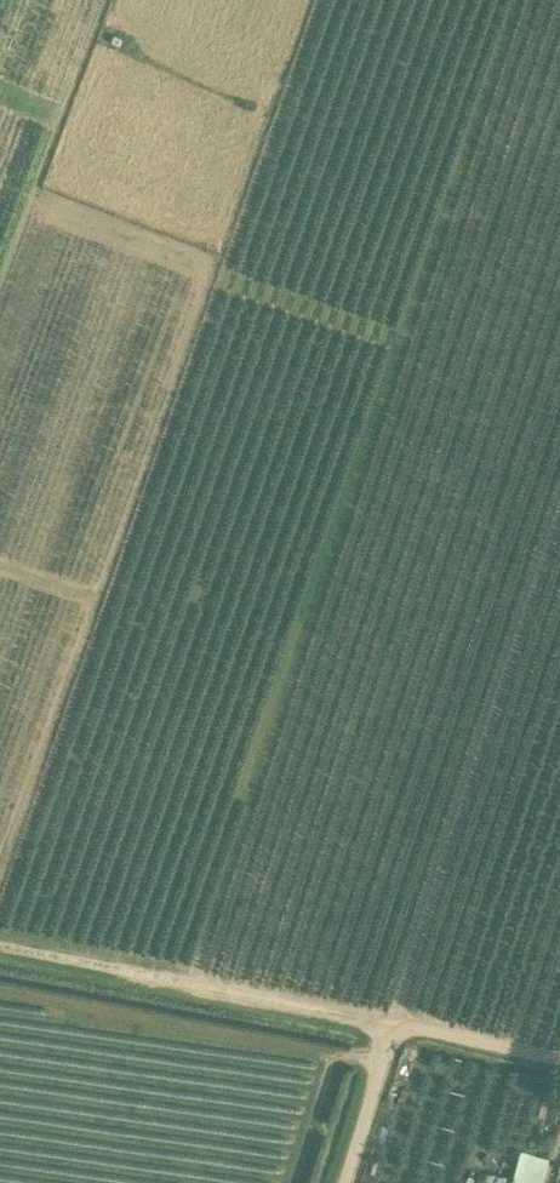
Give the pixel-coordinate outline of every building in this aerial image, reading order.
[(510,1182),(541,1182),(548,1152),(518,1145),(510,1182)]
